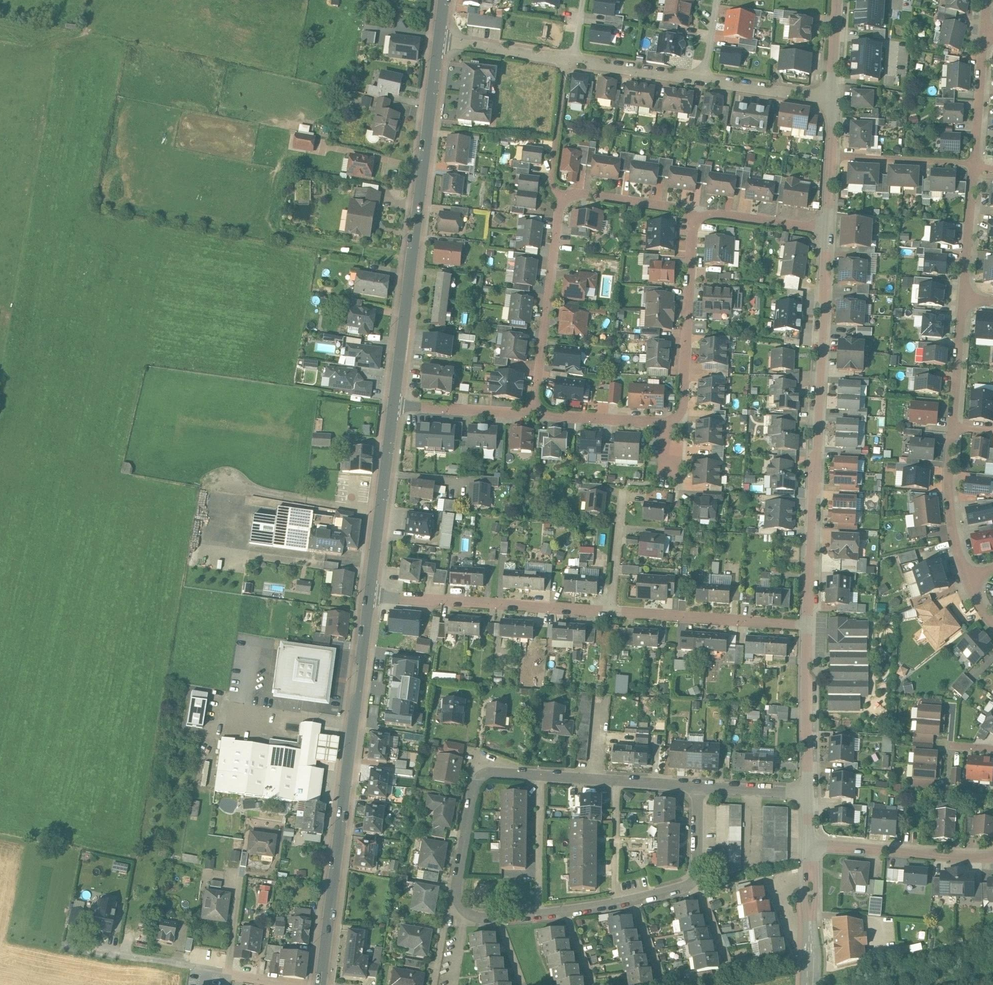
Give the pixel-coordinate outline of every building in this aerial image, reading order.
[(612,0),(597,0),(595,14),(606,15),(614,16),(616,1),(612,0)] [(666,7),(690,11),(692,0),(667,0),(666,7)] [(856,5),(857,5),(857,13),(855,12),(854,27),(865,28),(865,29),(874,30),(880,30),(881,22),(883,22),(884,0),(856,0),(856,5)] [(947,9),(957,12),(965,13),(968,0),(949,0),(947,9)] [(690,11),(666,7),(664,23),(664,24),(678,26),(688,27),(690,11)] [(947,9),(940,7),(938,13),(956,17),(957,12),(947,9)] [(762,12),(744,9),(743,15),(754,17),(761,18),(762,12)] [(802,13),(784,11),(783,20),(789,20),(789,27),(792,27),(792,20),(801,21),(802,13)] [(743,15),(729,13),(727,25),(752,28),(754,17),(743,15)] [(956,17),(938,13),(937,21),(945,23),(945,22),(954,25),(956,17)] [(503,19),(469,14),(468,25),(501,30),(503,19)] [(624,17),(614,16),(606,15),(605,22),(623,24),(624,17)] [(801,21),(792,20),(792,27),(790,41),(810,42),(810,38),(811,38),(812,37),(813,31),(812,30),(811,30),(812,22),(801,21)] [(560,42),(563,23),(550,21),(549,27),(543,26),(541,40),(560,42)] [(623,24),(605,22),(604,28),(612,29),(612,30),(622,31),(623,24)] [(954,25),(945,22),(945,23),(943,34),(962,39),(965,27),(954,25)] [(678,26),(664,24),(664,23),(660,23),(659,30),(677,32),(678,26)] [(752,28),(727,25),(725,36),(740,39),(751,40),(752,28)] [(604,28),(593,26),(591,42),(609,45),(612,30),(612,29),(604,28)] [(886,30),(880,30),(874,30),(873,38),(885,40),(886,30)] [(377,33),(363,32),(362,43),(375,44),(377,33)] [(962,39),(943,34),(940,46),(959,50),(962,39)] [(420,40),(393,36),(390,57),(417,61),(420,40)] [(683,39),(661,36),(658,53),(658,54),(666,55),(680,57),(681,49),(683,49),(685,48),(685,44),(684,42),(682,42),(683,39)] [(751,40),(740,39),(739,44),(757,47),(758,41),(751,40)] [(757,47),(739,44),(738,51),(742,51),(756,54),(757,47)] [(879,47),(852,45),(850,76),(877,78),(879,47)] [(780,47),(771,46),(771,51),(770,61),(778,62),(780,47)] [(738,51),(723,48),(721,64),(740,67),(742,51),(738,51)] [(658,53),(648,52),(647,62),(664,65),(666,55),(658,54),(658,53)] [(811,56),(781,53),(780,61),(781,61),(780,72),(796,73),(796,74),(809,76),(810,64),(811,56)] [(488,70),(479,69),(480,65),(472,64),(472,68),(465,67),(463,87),(461,102),(459,121),(465,122),(465,126),(472,127),(472,123),(481,124),(490,125),(491,114),(484,113),(488,81),(495,82),(497,71),(488,70)] [(969,67),(949,66),(949,78),(969,79),(969,67)] [(401,77),(384,73),(380,90),(380,91),(388,93),(397,95),(399,89),(401,90),(402,84),(400,83),(401,77)] [(588,78),(574,76),(572,92),(585,95),(586,95),(588,82),(588,78)] [(948,90),(955,90),(968,91),(969,79),(949,78),(948,90)] [(616,82),(600,80),(597,99),(612,102),(613,102),(615,91),(616,82)] [(594,83),(588,82),(586,95),(585,95),(585,99),(591,100),(594,83)] [(641,86),(628,84),(626,96),(625,104),(625,105),(638,106),(641,86)] [(655,88),(641,86),(638,106),(651,108),(652,108),(653,100),(655,88)] [(879,89),(862,86),(861,94),(873,94),(873,95),(879,95),(879,89)] [(380,90),(370,87),(369,95),(374,97),(379,98),(386,99),(388,93),(380,91),(380,90)] [(955,90),(948,90),(943,89),(943,99),(955,100),(955,90)] [(680,92),(667,90),(665,100),(664,110),(677,112),(680,92)] [(621,92),(615,91),(613,102),(612,102),(612,108),(618,109),(619,107),(620,95),(621,92)] [(693,94),(680,92),(677,112),(690,114),(691,106),(693,94)] [(362,95),(354,93),(352,101),(360,102),(362,95)] [(861,94),(854,93),(853,108),(872,109),(873,95),(873,94),(861,94)] [(369,95),(366,95),(364,103),(372,104),(374,97),(369,95)] [(722,98),(706,95),(703,115),(719,118),(722,98)] [(386,99),(379,98),(376,110),(388,112),(391,101),(386,99)] [(943,99),(936,99),(936,106),(945,107),(945,106),(954,107),(955,100),(943,99)] [(659,101),(653,100),(652,108),(651,108),(651,112),(657,113),(659,101)] [(697,107),(691,106),(690,114),(689,118),(696,119),(697,107)] [(770,111),(755,109),(756,108),(750,107),(750,108),(736,106),(733,128),(766,133),(770,111)] [(954,107),(945,106),(945,107),(944,122),(962,123),(963,107),(954,107)] [(730,108),(723,107),(720,125),(727,126),(730,108)] [(796,109),(782,107),(781,118),(779,127),(780,127),(793,128),(796,109)] [(809,111),(796,109),(793,128),(806,130),(806,131),(808,115),(809,111)] [(388,112),(376,110),(375,114),(379,115),(375,133),(369,131),(368,131),(368,135),(368,139),(369,142),(372,143),(376,143),(379,141),(380,138),(382,141),(385,141),(387,140),(394,141),(396,130),(395,130),(397,123),(398,123),(400,115),(388,112)] [(811,115),(808,115),(806,131),(806,130),(805,135),(814,136),(816,119),(810,118),(811,115)] [(781,118),(775,117),(772,134),(779,135),(780,127),(779,127),(781,118)] [(860,125),(852,124),(852,136),(870,137),(871,126),(871,125),(860,125)] [(315,137),(297,134),(296,142),(314,145),(315,137)] [(952,136),(942,135),(941,151),(959,152),(960,136),(952,136)] [(870,137),(852,136),(851,148),(867,149),(877,150),(878,138),(870,137)] [(470,140),(450,138),(448,151),(468,153),(470,140)] [(314,145),(296,142),(295,148),(312,151),(314,145)] [(544,149),(524,146),(524,147),(522,163),(530,164),(542,166),(542,165),(541,165),(543,150),(544,150),(544,149)] [(589,148),(578,146),(577,153),(580,154),(579,165),(587,166),(589,148)] [(596,149),(589,148),(587,166),(593,167),(595,157),(596,149)] [(468,153),(448,151),(447,164),(466,167),(468,153)] [(577,153),(565,151),(562,171),(577,173),(579,165),(580,154),(577,153)] [(628,154),(621,153),(620,161),(619,171),(625,172),(628,154)] [(635,155),(628,154),(625,172),(632,173),(633,163),(634,163),(635,155)] [(368,158),(360,157),(360,158),(352,156),(349,174),(371,178),(374,160),(368,159),(368,158)] [(595,157),(593,167),(592,176),(605,177),(607,159),(595,157)] [(620,161),(607,159),(605,177),(618,179),(619,171),(620,161)] [(667,160),(660,159),(658,167),(659,167),(657,176),(664,177),(667,160)] [(673,161),(667,160),(664,177),(670,178),(672,169),(673,161)] [(522,163),(512,162),(512,168),(517,169),(529,170),(530,164),(522,163)] [(634,163),(633,163),(632,173),(630,181),(643,183),(646,165),(634,163)] [(658,167),(646,165),(643,183),(656,185),(657,176),(659,167),(658,167)] [(705,166),(698,165),(697,172),(696,183),(702,184),(705,166)] [(712,167),(705,166),(702,184),(709,185),(710,174),(711,175),(712,167)] [(864,167),(850,166),(849,185),(863,185),(864,167)] [(878,168),(864,167),(863,185),(876,186),(877,186),(878,175),(878,168)] [(904,169),(890,168),(889,176),(889,187),(903,188),(904,169)] [(672,169),(670,178),(669,187),(682,189),(685,171),(672,169)] [(918,170),(904,169),(903,188),(916,188),(917,188),(917,177),(918,170)] [(744,171),(737,170),(736,178),(735,188),(741,189),(744,171)] [(697,172),(685,171),(682,189),(695,191),(696,183),(697,172)] [(751,173),(744,171),(741,189),(747,190),(749,180),(751,173)] [(944,171),(932,171),(931,181),(931,191),(943,191),(944,171)] [(956,172),(944,171),(943,191),(955,192),(955,182),(956,172)] [(711,175),(710,174),(709,185),(708,193),(720,195),(723,176),(711,175)] [(529,176),(520,175),(520,176),(521,176),(519,191),(518,191),(518,192),(538,194),(540,178),(529,176)] [(463,178),(445,176),(443,193),(461,195),(463,178)] [(736,178),(723,176),(720,195),(733,196),(735,188),(736,178)] [(782,177),(775,176),(774,184),(775,184),(773,194),(779,195),(781,185),(782,177)] [(301,197),(310,196),(310,180),(300,181),(301,197)] [(749,180),(747,190),(746,198),(759,200),(762,182),(749,180)] [(799,181),(788,180),(787,185),(784,203),(784,204),(806,208),(809,187),(798,185),(799,181)] [(931,181),(923,181),(922,196),(922,199),(931,200),(931,191),(931,181)] [(774,184),(762,182),(759,200),(772,202),(773,194),(775,184),(774,184)] [(966,183),(955,182),(955,192),(959,192),(958,194),(965,195),(966,183)] [(787,185),(781,185),(779,195),(778,202),(784,203),(787,185)] [(368,192),(356,190),(354,203),(353,203),(348,233),(354,234),(355,236),(359,237),(361,235),(369,237),(372,220),(376,221),(378,207),(366,205),(368,192)] [(381,194),(368,192),(366,205),(378,207),(381,194)] [(538,194),(518,192),(519,192),(517,207),(516,207),(516,208),(525,209),(536,211),(536,210),(537,194),(538,194)] [(469,209),(452,207),(451,215),(460,216),(468,217),(469,209)] [(602,213),(586,212),(586,214),(574,213),(572,227),(590,230),(600,231),(601,222),(603,221),(603,217),(602,215),(602,213)] [(451,215),(441,213),(438,230),(458,233),(460,216),(451,215)] [(876,224),(877,218),(859,215),(858,222),(871,223),(871,224),(876,224)] [(858,222),(843,221),(842,234),(870,235),(871,224),(871,223),(858,222)] [(663,223),(649,222),(647,249),(661,250),(674,250),(676,224),(663,223)] [(542,225),(523,223),(522,231),(522,235),(541,237),(542,225)] [(955,228),(933,226),(931,243),(931,244),(938,244),(953,245),(955,228)] [(590,230),(572,227),(571,236),(589,238),(590,230)] [(870,235),(842,234),(842,246),(857,247),(870,248),(870,247),(870,235)] [(541,237),(522,235),(521,238),(520,247),(539,249),(541,237)] [(806,238),(791,236),(790,246),(804,248),(806,238)] [(466,240),(449,238),(448,245),(462,247),(462,248),(465,248),(466,240)] [(733,240),(708,238),(707,250),(732,252),(733,240)] [(448,245),(437,244),(435,262),(460,265),(462,248),(462,247),(448,245)] [(790,246),(787,245),(785,261),(805,264),(807,248),(790,246)] [(732,252),(707,250),(706,262),(731,264),(732,252)] [(872,254),(860,254),(859,263),(867,263),(871,264),(872,254)] [(659,255),(644,255),(643,266),(651,266),(651,263),(658,264),(659,255)] [(942,256),(926,255),(926,256),(925,273),(945,274),(946,257),(942,256)] [(529,260),(517,259),(515,271),(536,274),(537,269),(535,269),(536,261),(529,260)] [(805,264),(785,261),(783,276),(785,276),(800,279),(802,279),(805,264)] [(859,263),(841,262),(840,273),(866,274),(867,263),(859,263)] [(658,264),(651,263),(651,266),(651,281),(673,282),(674,264),(658,264)] [(536,274),(515,271),(514,284),(530,286),(532,286),(533,279),(535,279),(536,274)] [(985,271),(984,282),(992,283),(992,271),(985,271)] [(597,274),(579,272),(578,280),(587,281),(586,287),(595,288),(597,274)] [(389,278),(358,273),(355,292),(387,298),(389,278)] [(866,274),(840,273),(839,284),(857,285),(865,285),(866,285),(866,274)] [(452,276),(438,275),(437,287),(450,289),(452,276)] [(634,276),(623,275),(623,283),(633,284),(634,276)] [(800,279),(785,276),(783,289),(789,290),(798,291),(800,279)] [(912,286),(912,277),(902,278),(902,286),(912,286)] [(578,280),(566,278),(564,292),(562,294),(561,297),(563,300),(566,300),(569,298),(580,300),(584,297),(586,287),(587,281),(578,280)] [(933,279),(915,278),(914,286),(921,286),(932,286),(933,279)] [(865,285),(857,285),(857,294),(869,295),(869,285),(866,285),(865,285)] [(932,286),(921,286),(919,304),(942,306),(944,287),(932,286)] [(450,289),(437,287),(435,300),(449,301),(450,289)] [(662,288),(644,287),(644,294),(649,294),(662,295),(662,288)] [(732,290),(722,290),(722,289),(715,288),(715,290),(705,289),(704,312),(731,313),(732,290)] [(525,291),(515,290),(514,290),(507,289),(506,295),(512,296),(524,297),(525,291)] [(798,291),(789,290),(788,303),(803,304),(803,292),(798,292),(798,291)] [(662,295),(649,294),(648,311),(674,312),(674,304),(672,304),(673,295),(662,295)] [(331,297),(323,295),(323,303),(331,304),(331,297)] [(524,297),(512,296),(511,308),(531,311),(533,298),(524,297)] [(449,301),(435,300),(433,312),(447,314),(449,301)] [(788,303),(776,302),(774,330),(785,331),(800,332),(801,332),(803,304),(788,303)] [(864,304),(839,303),(838,314),(864,315),(864,304)] [(579,308),(562,306),(561,317),(564,317),(578,319),(578,314),(579,308)] [(375,313),(362,310),(352,308),(349,326),(361,329),(360,334),(368,336),(370,328),(372,329),(375,313)] [(531,311),(511,308),(511,309),(506,308),(504,310),(503,318),(504,320),(509,320),(509,321),(510,321),(528,323),(529,316),(531,316),(531,311)] [(674,312),(648,311),(647,328),(660,329),(671,329),(671,320),(673,320),(674,312)] [(447,314),(433,312),(432,324),(446,326),(447,314)] [(578,319),(564,317),(564,320),(563,320),(562,321),(560,334),(577,336),(580,333),(580,330),(585,326),(587,315),(578,314),(578,319)] [(864,315),(838,314),(837,325),(863,326),(864,315)] [(978,314),(976,338),(992,339),(992,315),(978,314)] [(931,317),(924,317),(923,327),(920,328),(920,334),(922,335),(922,337),(942,338),(943,318),(931,317)] [(528,323),(510,321),(509,327),(512,327),(527,329),(528,323)] [(509,327),(498,326),(497,334),(504,335),(504,334),(511,335),(512,327),(509,327)] [(856,335),(870,335),(871,327),(856,327),(856,335)] [(660,329),(647,328),(642,328),(642,335),(660,336),(660,329)] [(800,332),(785,331),(784,345),(799,347),(800,332)] [(511,335),(504,334),(504,335),(503,346),(527,349),(528,337),(511,335)] [(423,336),(421,353),(431,354),(431,358),(450,361),(453,340),(423,336)] [(342,342),(325,339),(325,346),(341,349),(342,342)] [(718,342),(702,341),(702,347),(703,347),(703,352),(727,354),(728,342),(718,342)] [(864,343),(840,342),(840,350),(838,350),(838,361),(839,362),(839,370),(863,371),(863,363),(864,363),(865,352),(864,352),(864,343)] [(670,344),(649,343),(648,356),(669,357),(670,344)] [(353,345),(344,344),(341,358),(350,359),(349,360),(351,361),(353,345)] [(381,349),(353,345),(351,361),(350,365),(378,369),(381,349)] [(527,349),(503,346),(501,358),(508,359),(525,361),(527,349)] [(582,350),(557,346),(555,366),(567,368),(580,369),(582,350)] [(936,350),(925,349),(925,350),(924,363),(945,365),(947,351),(936,350)] [(793,352),(773,351),(773,352),(775,352),(774,369),(773,369),(772,370),(786,370),(792,371),(793,370),(793,361),(792,361),(792,353),(793,353),(793,352)] [(727,354),(703,352),(702,357),(701,357),(701,363),(717,364),(727,365),(727,354)] [(669,357),(648,356),(647,368),(668,370),(669,357)] [(508,359),(501,358),(495,357),(494,365),(507,367),(508,359)] [(303,365),(317,368),(318,361),(304,359),(303,365)] [(881,368),(875,363),(868,370),(874,375),(881,368)] [(333,379),(331,388),(357,391),(359,370),(328,367),(326,378),(333,379)] [(453,371),(426,367),(423,389),(451,393),(453,371)] [(580,369),(567,368),(566,374),(568,374),(584,376),(585,370),(580,369)] [(929,370),(913,369),(912,377),(916,378),(916,377),(928,378),(929,370)] [(524,375),(496,372),(496,375),(492,375),(490,392),(494,393),(494,396),(521,399),(522,390),(523,390),(523,384),(522,384),(524,375)] [(566,374),(550,372),(549,378),(557,379),(567,380),(568,374),(566,374)] [(623,375),(614,375),(613,383),(622,383),(623,375)] [(928,378),(916,377),(916,378),(915,391),(939,393),(940,379),(928,378)] [(567,380),(557,379),(555,399),(569,400),(571,380),(567,380)] [(576,401),(578,381),(571,380),(569,400),(576,401)] [(578,381),(576,401),(583,402),(583,401),(584,390),(585,382),(578,381)] [(726,383),(700,382),(700,388),(701,388),(700,393),(725,394),(726,383)] [(786,382),(776,382),(776,387),(772,387),(771,396),(776,397),(776,396),(794,397),(795,383),(786,382)] [(850,384),(840,383),(839,396),(859,397),(860,385),(860,384),(850,384)] [(620,386),(610,385),(610,386),(610,391),(609,403),(618,404),(620,386)] [(642,385),(637,385),(635,387),(631,387),(631,392),(629,394),(631,396),(630,407),(646,408),(647,388),(644,387),(642,385)] [(660,388),(658,386),(653,386),(651,388),(647,388),(646,408),(662,408),(663,398),(665,396),(663,393),(663,388),(660,388)] [(676,388),(669,387),(668,398),(675,398),(676,388)] [(606,391),(598,390),(596,402),(609,403),(610,391),(606,391)] [(725,394),(700,393),(700,398),(699,398),(699,404),(725,405),(725,394)] [(972,393),(970,419),(992,421),(992,394),(972,393)] [(794,397),(776,396),(776,397),(775,405),(780,405),(779,410),(783,411),(798,411),(798,397),(794,397)] [(859,397),(839,396),(839,409),(849,410),(859,410),(859,397)] [(938,405),(913,403),(913,409),(910,411),(910,420),(912,422),(919,423),(918,424),(926,425),(926,424),(937,424),(938,405)] [(848,422),(838,421),(837,434),(857,435),(858,422),(848,422)] [(714,423),(698,422),(697,428),(698,428),(698,433),(723,435),(724,423),(714,423)] [(783,422),(775,422),(775,428),(770,427),(770,436),(774,437),(774,436),(793,437),(793,436),(793,423),(783,422)] [(361,434),(370,433),(370,424),(361,425),(361,434)] [(418,426),(416,450),(452,453),(454,428),(418,426)] [(476,426),(469,426),(468,448),(482,449),(484,426),(476,426)] [(498,428),(491,427),(484,426),(482,449),(497,450),(498,428)] [(533,431),(520,430),(520,427),(519,427),(519,429),(513,428),(514,427),(512,427),(511,450),(521,450),(522,447),(532,448),(533,431)] [(561,430),(549,429),(549,433),(549,440),(544,440),(544,449),(544,456),(543,458),(559,459),(560,457),(560,456),(560,450),(567,450),(568,434),(561,433),(561,430)] [(344,433),(316,431),(316,443),(343,445),(344,433)] [(546,432),(539,431),(538,448),(544,449),(544,440),(549,440),(549,433),(546,433),(546,432)] [(591,434),(590,433),(582,433),(581,453),(583,455),(586,455),(589,453),(597,454),(600,454),(601,444),(601,435),(591,434)] [(723,435),(698,433),(698,438),(697,438),(696,444),(712,445),(722,446),(723,435)] [(623,434),(616,434),(616,445),(615,457),(616,457),(620,457),(620,459),(627,459),(628,436),(623,436),(623,434)] [(857,435),(837,434),(837,447),(847,448),(857,448),(857,435)] [(640,435),(634,435),(634,436),(628,436),(627,459),(634,460),(634,458),(638,458),(639,458),(640,446),(640,435)] [(793,437),(774,436),(774,437),(774,445),(778,445),(778,450),(782,450),(796,451),(797,437),(793,436),(793,437)] [(989,441),(973,439),(971,459),(987,461),(989,449),(989,441)] [(935,443),(910,441),(909,458),(909,459),(920,459),(934,461),(935,443)] [(375,446),(351,443),(349,469),(372,471),(375,446)] [(610,445),(601,444),(600,454),(597,454),(597,462),(609,462),(610,445)] [(841,459),(836,459),(836,465),(831,465),(831,472),(857,473),(858,461),(858,460),(841,459)] [(711,463),(695,462),(695,469),(696,469),(696,474),(721,475),(721,464),(711,463)] [(781,462),(773,462),(773,467),(769,467),(768,476),(773,476),(791,477),(791,476),(792,463),(781,462)] [(907,464),(897,463),(896,472),(905,472),(905,470),(914,471),(915,465),(907,464)] [(914,471),(905,470),(905,472),(903,486),(927,488),(929,472),(914,471)] [(831,472),(830,479),(835,479),(835,485),(841,485),(856,486),(857,473),(831,472)] [(721,475),(696,474),(695,479),(694,485),(710,486),(720,486),(721,475)] [(977,474),(976,480),(990,482),(992,482),(992,476),(977,474)] [(791,477),(773,476),(772,485),(777,485),(776,489),(776,490),(795,491),(796,476),(791,476),(791,477)] [(499,478),(481,477),(481,486),(490,487),(499,488),(499,478)] [(976,480),(967,479),(965,494),(976,495),(979,493),(989,495),(990,482),(976,480)] [(435,485),(413,482),(411,498),(412,498),(411,501),(413,504),(416,504),(419,503),(419,499),(433,501),(435,485)] [(481,486),(472,485),(470,506),(485,507),(486,499),(489,500),(490,487),(481,486)] [(795,491),(776,490),(776,489),(772,489),(772,496),(779,497),(795,498),(795,491)] [(606,495),(583,492),(582,500),(588,501),(587,512),(604,514),(606,495)] [(723,493),(705,492),(704,500),(716,500),(716,501),(722,501),(723,493)] [(926,494),(909,493),(910,502),(915,502),(915,501),(927,500),(926,494)] [(840,497),(835,497),(834,503),(830,503),(830,510),(855,511),(856,499),(856,498),(840,497)] [(704,500),(696,499),(695,518),(710,519),(712,521),(715,522),(717,520),(717,517),(715,515),(716,501),(716,500),(704,500)] [(927,500),(915,501),(915,502),(917,515),(938,513),(937,499),(927,500)] [(456,502),(446,500),(444,513),(455,515),(456,502)] [(665,505),(646,503),(646,502),(644,520),(644,519),(664,521),(663,522),(664,522),(666,505),(665,505)] [(779,503),(767,503),(766,516),(794,517),(795,509),(793,509),(794,504),(779,503)] [(990,506),(979,508),(979,507),(967,509),(969,524),(992,519),(991,508),(990,506)] [(313,513),(277,508),(276,518),(272,547),(307,551),(312,516),(313,513)] [(444,513),(418,510),(417,516),(433,518),(433,520),(443,522),(444,513)] [(855,511),(830,510),(829,517),(833,518),(833,523),(839,523),(855,524),(855,511)] [(353,514),(336,511),(335,519),(335,520),(342,521),(343,520),(352,521),(353,514)] [(455,515),(444,513),(443,522),(441,534),(452,536),(455,515)] [(917,515),(915,515),(916,527),(926,526),(940,525),(938,513),(917,515)] [(276,518),(253,515),(249,544),(272,547),(276,518)] [(417,516),(409,515),(407,535),(416,536),(416,539),(430,541),(433,520),(433,518),(417,516)] [(312,516),(307,551),(341,556),(342,549),(357,550),(360,522),(352,521),(343,520),(342,521),(335,520),(335,519),(312,516)] [(794,517),(766,516),(765,528),(777,529),(792,530),(792,525),(794,525),(794,517)] [(502,525),(494,522),(491,530),(499,533),(502,525)] [(979,528),(980,534),(992,532),(992,525),(979,528)] [(916,527),(908,528),(909,539),(927,535),(926,526),(916,527)] [(680,529),(666,528),(665,535),(680,536),(680,529)] [(777,529),(765,528),(759,528),(759,535),(777,536),(777,529)] [(972,536),(975,554),(992,551),(992,532),(980,534),(972,536)] [(452,536),(441,534),(439,548),(450,549),(452,536)] [(665,537),(642,535),(641,548),(640,556),(649,557),(648,558),(662,559),(665,537)] [(856,536),(835,535),(833,537),(832,552),(830,554),(830,557),(832,559),(835,559),(837,558),(838,560),(841,560),(857,561),(857,560),(858,539),(856,536)] [(639,538),(627,537),(627,539),(627,544),(638,545),(639,538)] [(526,546),(517,543),(517,544),(516,550),(524,552),(526,546)] [(553,546),(544,543),(541,553),(550,556),(553,546)] [(570,555),(559,549),(554,556),(566,563),(570,555)] [(857,561),(841,560),(840,572),(857,573),(858,560),(857,560),(857,561)] [(422,563),(403,561),(402,571),(401,570),(400,576),(401,576),(401,578),(403,581),(405,581),(405,582),(410,583),(410,582),(419,583),(420,573),(422,563)] [(918,561),(901,566),(904,574),(913,571),(921,568),(918,561)] [(918,584),(944,575),(940,561),(921,568),(913,571),(918,584)] [(338,564),(325,562),(324,571),(334,572),(334,571),(337,572),(338,564)] [(436,565),(422,563),(420,573),(428,574),(435,574),(435,570),(436,565)] [(515,565),(505,564),(505,571),(515,572),(515,565)] [(546,565),(526,564),(526,573),(546,574),(546,565)] [(639,567),(623,566),(623,574),(638,575),(639,567)] [(473,569),(452,568),(451,585),(472,586),(473,569)] [(485,570),(473,569),(472,586),(484,587),(485,570)] [(448,572),(435,570),(435,574),(428,574),(428,576),(434,576),(433,584),(446,584),(448,572)] [(337,572),(334,571),(334,572),(331,595),(350,598),(353,574),(337,572)] [(515,572),(505,571),(504,588),(524,590),(526,573),(515,572)] [(579,571),(569,571),(569,575),(569,576),(566,576),(565,593),(577,593),(578,576),(579,571)] [(546,574),(526,573),(524,590),(545,591),(546,578),(546,574)] [(708,576),(699,576),(699,585),(698,585),(697,602),(709,602),(710,585),(711,575),(710,575),(710,576),(708,576)] [(944,575),(918,584),(922,597),(929,595),(949,588),(944,575)] [(578,576),(577,593),(597,595),(599,578),(578,576)] [(676,577),(667,576),(667,580),(668,580),(667,589),(675,589),(676,577)] [(667,580),(639,578),(638,589),(641,589),(641,598),(667,599),(667,595),(667,589),(668,580),(667,580)] [(691,580),(681,579),(680,598),(679,601),(686,601),(687,586),(691,587),(691,580)] [(850,580),(828,579),(828,592),(849,593),(850,580)] [(310,584),(303,583),(302,589),(300,589),(300,591),(309,593),(310,584)] [(731,587),(710,585),(709,602),(729,604),(730,601),(731,587)] [(740,588),(731,587),(730,601),(739,601),(740,588)] [(770,589),(758,589),(757,606),(769,606),(770,589)] [(791,591),(770,589),(769,606),(790,608),(791,591)] [(849,593),(828,592),(827,604),(839,605),(848,606),(848,605),(849,593)] [(754,593),(743,593),(743,603),(754,603),(754,593)] [(922,597),(909,601),(912,610),(932,602),(929,595),(922,597)] [(932,603),(917,610),(922,616),(921,617),(927,624),(940,613),(932,603)] [(927,624),(924,626),(928,631),(924,634),(937,649),(944,643),(943,642),(959,629),(944,610),(940,613),(927,624)] [(423,614),(405,612),(405,613),(393,611),(390,631),(404,633),(404,635),(419,637),(423,614)] [(348,616),(329,614),(326,635),(330,636),(345,638),(348,616)] [(469,618),(447,616),(446,624),(446,633),(468,635),(469,618)] [(441,618),(435,617),(431,641),(432,641),(430,654),(435,655),(438,638),(440,623),(441,618)] [(481,619),(469,618),(468,635),(480,636),(481,619)] [(855,621),(846,621),(846,619),(830,619),(830,630),(828,630),(828,638),(830,638),(830,652),(831,652),(831,667),(834,667),(834,673),(831,673),(831,680),(829,680),(829,698),(855,698),(855,696),(859,696),(867,696),(868,652),(866,652),(866,638),(868,638),(868,623),(855,623),(855,621)] [(522,622),(502,620),(502,624),(501,636),(501,637),(521,639),(522,622)] [(534,622),(522,622),(521,639),(533,639),(534,622)] [(446,624),(440,623),(438,638),(446,639),(446,633),(446,624)] [(575,625),(554,624),(553,641),(574,642),(575,625)] [(587,626),(575,625),(574,642),(585,643),(587,626)] [(605,631),(604,632),(598,631),(597,643),(601,644),(598,677),(596,677),(595,680),(598,680),(598,681),(604,681),(604,678),(606,678),(608,654),(614,654),(616,629),(619,629),(619,626),(616,626),(616,625),(610,625),(610,628),(608,628),(608,629),(607,631),(605,631)] [(596,627),(587,626),(585,643),(594,644),(596,627)] [(635,629),(626,628),(625,645),(634,646),(635,629)] [(647,630),(635,629),(634,646),(646,647),(647,630)] [(659,631),(647,630),(646,647),(658,648),(658,642),(659,631)] [(984,635),(977,631),(969,638),(969,637),(968,638),(967,639),(966,639),(967,639),(959,646),(964,652),(963,653),(968,659),(969,658),(974,664),(982,657),(983,658),(983,657),(984,656),(985,656),(992,649),(987,642),(989,640),(988,639),(988,640),(985,637),(985,636),(984,635)] [(707,634),(683,632),(682,650),(706,651),(707,634)] [(326,635),(314,633),(312,644),(329,647),(330,636),(326,635)] [(727,636),(707,634),(706,651),(726,653),(727,649),(727,636)] [(736,636),(727,636),(727,649),(728,649),(735,650),(736,646),(736,636)] [(767,638),(746,637),(745,654),(765,655),(767,638)] [(788,640),(767,638),(765,655),(773,656),(786,657),(787,657),(788,640)] [(431,641),(419,639),(417,652),(430,654),(432,641),(431,641)] [(574,642),(553,641),(552,647),(573,649),(574,642)] [(744,646),(736,646),(735,650),(735,663),(743,663),(744,646)] [(314,654),(278,649),(272,693),(280,694),(294,695),(294,696),(308,697),(320,699),(323,682),(327,683),(328,683),(327,681),(328,679),(328,676),(329,673),(328,673),(324,673),(326,656),(314,654)] [(407,656),(396,655),(395,658),(387,657),(384,674),(401,676),(414,678),(415,668),(410,667),(411,660),(406,659),(407,656)] [(673,670),(682,670),(683,660),(673,660),(673,670)] [(433,670),(416,668),(414,678),(432,680),(433,670)] [(565,671),(554,668),(551,682),(561,684),(565,671)] [(906,671),(901,668),(898,673),(904,676),(906,671)] [(456,674),(433,671),(432,680),(456,683),(456,676),(456,674)] [(974,684),(963,674),(951,687),(962,697),(974,684)] [(627,694),(628,675),(615,675),(615,693),(627,694)] [(188,691),(184,726),(203,728),(207,693),(188,691)] [(399,695),(382,692),(380,707),(404,710),(404,706),(397,705),(399,695)] [(593,694),(581,693),(580,701),(592,702),(593,694)] [(855,698),(829,698),(829,710),(859,710),(859,696),(855,696),(855,698)] [(465,701),(445,699),(443,723),(463,725),(465,701)] [(500,706),(489,705),(487,726),(505,728),(507,700),(501,699),(500,706)] [(941,700),(923,699),(923,707),(941,709),(941,700)] [(572,723),(563,722),(565,707),(546,705),(544,732),(556,733),(556,734),(571,735),(572,724),(572,723)] [(776,729),(777,714),(768,714),(768,705),(766,705),(765,729),(776,729)] [(380,707),(378,721),(395,724),(396,713),(403,714),(404,710),(380,707)] [(923,707),(919,707),(918,721),(944,723),(944,715),(940,715),(941,709),(923,707)] [(407,710),(406,714),(405,725),(425,727),(427,712),(414,711),(407,710)] [(989,717),(982,728),(992,735),(992,719),(989,717)] [(944,723),(918,721),(917,734),(933,735),(938,736),(939,730),(943,730),(944,723)] [(318,725),(306,723),(305,723),(301,724),(299,736),(303,737),(302,745),(316,747),(319,725),(318,725)] [(423,742),(424,735),(406,732),(404,738),(423,742)] [(933,735),(917,734),(915,733),(914,743),(932,744),(933,735)] [(390,737),(373,734),(371,747),(388,749),(390,737)] [(648,735),(636,734),(636,746),(648,746),(648,735)] [(298,744),(270,741),(269,746),(301,751),(302,745),(303,737),(299,736),(298,744)] [(335,764),(338,739),(318,736),(315,761),(335,764)] [(853,739),(831,738),(831,750),(853,751),(853,739)] [(301,751),(269,746),(221,740),(215,791),(263,798),(263,800),(265,800),(266,798),(299,802),(305,803),(318,804),(322,770),(313,769),(316,747),(302,745),(301,751)] [(464,746),(446,742),(445,749),(463,753),(464,746)] [(688,744),(672,743),(670,767),(686,768),(688,744)] [(932,744),(914,743),(914,752),(916,752),(931,753),(932,744)] [(704,745),(688,744),(686,768),(702,769),(704,745)] [(720,746),(704,745),(702,769),(718,770),(720,746)] [(636,748),(614,746),(613,763),(634,765),(636,748)] [(388,749),(371,747),(369,760),(387,762),(387,758),(389,749),(388,749)] [(648,748),(636,748),(634,765),(646,765),(648,748)] [(398,751),(389,749),(387,758),(397,760),(398,751)] [(463,753),(444,750),(443,756),(462,759),(463,753)] [(853,751),(831,750),(830,762),(845,763),(852,763),(853,751)] [(398,759),(407,761),(409,752),(399,751),(398,759)] [(931,753),(916,752),(915,765),(940,767),(941,759),(937,759),(937,753),(931,753)] [(746,755),(735,754),(733,771),(745,772),(746,755)] [(760,756),(746,755),(745,772),(759,773),(760,756)] [(443,756),(440,756),(438,763),(437,763),(434,781),(458,785),(462,760),(462,759),(443,756)] [(774,757),(760,756),(759,773),(773,774),(774,757)] [(981,759),(969,758),(968,779),(979,780),(981,759)] [(981,759),(979,780),(991,781),(992,772),(992,763),(992,759),(981,759)] [(395,760),(395,767),(406,768),(406,761),(395,760)] [(940,767),(915,765),(913,778),(915,779),(933,780),(935,780),(935,774),(940,775),(940,767)] [(961,769),(952,768),(951,786),(960,787),(961,769)] [(390,773),(372,771),(371,784),(388,786),(390,773)] [(836,774),(833,774),(832,786),(854,787),(854,775),(836,774)] [(933,780),(915,779),(915,787),(933,789),(933,780)] [(388,786),(371,784),(369,796),(386,799),(388,786)] [(854,787),(832,786),(831,798),(842,799),(853,799),(854,787)] [(527,793),(503,793),(503,804),(506,804),(506,821),(503,821),(502,831),(526,831),(527,793)] [(602,796),(582,796),(582,809),(602,810),(602,796)] [(243,798),(243,808),(254,807),(253,797),(243,798)] [(454,802),(430,798),(428,808),(437,810),(434,824),(450,827),(454,802)] [(675,801),(656,800),(655,813),(675,814),(675,801)] [(299,802),(292,801),(291,807),(288,807),(287,814),(297,814),(299,802)] [(305,803),(299,802),(297,814),(297,817),(306,818),(323,820),(325,805),(318,804),(305,803)] [(385,809),(368,807),(366,820),(383,822),(385,809)] [(788,808),(775,808),(775,815),(775,816),(788,816),(788,808)] [(932,808),(925,808),(924,818),(932,819),(932,808)] [(602,810),(582,809),(581,823),(582,823),(596,823),(601,823),(602,810)] [(844,811),(833,810),(832,824),(852,825),(853,812),(853,811),(844,811)] [(956,811),(936,810),(935,839),(954,841),(956,811)] [(885,812),(873,811),(872,833),(883,834),(885,812)] [(897,813),(885,812),(883,834),(895,835),(897,813)] [(675,814),(655,813),(655,825),(660,826),(675,826),(675,814)] [(983,818),(975,817),(975,819),(974,835),(975,835),(992,837),(992,819),(991,819),(989,817),(985,816),(983,818)] [(975,819),(967,818),(966,836),(965,836),(974,837),(975,835),(974,835),(975,819)] [(383,822),(366,820),(364,832),(382,834),(383,822)] [(596,823),(582,823),(581,823),(572,822),(572,823),(575,823),(575,831),(572,831),(572,848),(575,848),(575,856),(596,856),(596,823)] [(675,826),(660,826),(659,838),(679,839),(680,826),(675,826)] [(447,831),(433,829),(432,837),(446,839),(447,831)] [(526,831),(502,831),(502,842),(505,842),(505,859),(502,859),(502,869),(526,869),(526,831)] [(276,836),(253,833),(252,842),(249,842),(247,853),(248,853),(273,857),(276,836)] [(679,839),(659,838),(659,851),(679,851),(679,839)] [(447,845),(424,841),(422,854),(414,852),(411,865),(431,869),(430,873),(436,874),(437,870),(440,870),(441,862),(444,862),(447,845)] [(376,844),(359,842),(357,855),(375,857),(376,844)] [(679,851),(659,851),(658,869),(678,869),(679,851)] [(788,852),(775,853),(775,856),(775,863),(788,860),(788,852)] [(191,862),(192,855),(182,854),(182,861),(191,862)] [(375,857),(357,855),(356,868),(377,870),(378,864),(374,863),(375,857)] [(775,856),(763,855),(763,866),(775,863),(775,856)] [(596,856),(575,856),(575,864),(572,864),(572,881),(575,881),(574,889),(572,889),(572,890),(596,890),(596,856)] [(106,863),(96,861),(96,862),(94,870),(100,871),(100,869),(104,870),(106,863)] [(399,862),(392,861),(390,870),(397,871),(399,862)] [(126,871),(126,864),(111,863),(111,871),(126,871)] [(741,863),(729,863),(729,866),(729,873),(741,870),(741,863)] [(869,865),(845,863),(842,891),(853,893),(854,885),(866,886),(867,886),(867,880),(869,865)] [(729,866),(717,866),(717,876),(729,873),(729,866)] [(927,870),(906,868),(904,884),(926,886),(927,870)] [(430,873),(425,872),(424,872),(423,879),(423,880),(438,882),(440,870),(437,870),(436,874),(430,873)] [(958,871),(949,870),(949,873),(942,873),(942,878),(941,895),(942,895),(957,895),(958,871)] [(974,874),(966,874),(967,871),(958,871),(957,895),(972,896),(973,896),(973,883),(974,874)] [(408,877),(397,875),(395,881),(407,883),(408,877)] [(942,878),(933,878),(931,896),(942,896),(942,895),(941,895),(942,878)] [(477,890),(477,893),(491,894),(492,879),(480,879),(480,890),(477,890)] [(876,881),(867,880),(867,886),(866,886),(865,894),(875,895),(876,881)] [(416,885),(407,883),(405,896),(414,897),(416,885)] [(750,883),(736,886),(737,892),(752,890),(750,883)] [(982,884),(973,883),(973,896),(972,896),(972,901),(983,902),(983,899),(982,884)] [(257,904),(268,905),(269,886),(258,885),(257,904)] [(439,889),(416,885),(414,897),(416,898),(414,910),(432,914),(434,905),(436,906),(439,889)] [(752,890),(737,892),(737,893),(738,893),(740,906),(742,906),(765,902),(763,888),(752,890)] [(229,895),(205,891),(202,919),(225,922),(229,895)] [(117,896),(100,893),(99,901),(115,904),(117,896)] [(720,900),(712,902),(714,910),(723,907),(720,900)] [(882,901),(868,900),(866,916),(881,917),(882,901)] [(115,904),(99,901),(93,930),(110,933),(111,926),(112,926),(113,920),(114,912),(115,904)] [(765,902),(742,906),(742,911),(739,912),(740,919),(748,918),(751,918),(770,915),(768,902),(765,902)] [(697,903),(676,906),(678,921),(699,917),(697,903)] [(620,912),(609,914),(609,920),(621,919),(620,912)] [(770,915),(751,918),(753,930),(756,930),(775,927),(773,914),(770,915)] [(621,919),(609,920),(612,935),(614,935),(633,932),(631,917),(621,919)] [(699,917),(678,921),(674,921),(676,934),(686,933),(704,930),(702,917),(699,917)] [(310,920),(292,918),(292,919),(290,919),(289,925),(294,925),(293,931),(309,933),(310,920)] [(862,922),(833,919),(834,929),(834,930),(834,938),(835,938),(835,946),(835,954),(836,954),(837,965),(864,958),(863,945),(867,945),(866,934),(863,934),(862,922)] [(176,924),(160,921),(156,941),(173,944),(176,924)] [(432,932),(402,926),(399,944),(417,947),(415,955),(427,957),(432,932)] [(775,927),(756,930),(758,943),(761,942),(779,940),(777,927),(775,927)] [(261,931),(244,928),(241,948),(235,947),(234,958),(248,960),(249,952),(258,953),(261,931)] [(563,929),(540,932),(542,946),(545,945),(546,958),(549,958),(570,955),(570,954),(568,941),(565,942),(563,929)] [(704,930),(686,933),(688,946),(691,945),(709,942),(706,930),(704,930)] [(309,933),(293,931),(291,944),(307,946),(309,933)] [(364,932),(347,931),(342,977),(365,979),(367,965),(368,958),(361,957),(364,932)] [(633,932),(614,935),(616,948),(619,947),(638,945),(636,932),(633,932)] [(475,955),(499,953),(499,947),(496,947),(495,934),(471,936),(472,950),(475,949),(475,955)] [(193,940),(187,939),(185,951),(191,953),(193,940)] [(779,940),(761,942),(763,957),(773,956),(785,954),(782,939),(779,940)] [(709,942),(691,945),(693,958),(696,958),(713,955),(711,942),(709,942)] [(619,947),(621,960),(624,960),(643,957),(641,944),(638,945),(619,947)] [(283,948),(267,946),(265,961),(274,962),(275,955),(282,956),(282,953),(283,948)] [(382,948),(375,946),(372,965),(367,965),(366,977),(377,978),(382,948)] [(307,955),(287,953),(284,977),(304,979),(307,955)] [(483,981),(507,979),(507,972),(504,972),(503,960),(500,960),(499,953),(475,955),(476,962),(479,962),(480,975),(483,975),(483,981)] [(570,955),(549,958),(551,970),(554,970),(574,967),(573,954),(570,954),(570,955)] [(713,955),(696,958),(698,971),(718,968),(716,954),(713,955)] [(773,956),(763,957),(760,958),(761,966),(774,963),(773,956)] [(643,957),(624,960),(625,973),(628,972),(647,969),(645,957),(643,957)] [(693,958),(688,959),(690,972),(698,971),(696,958),(693,958)] [(426,962),(405,959),(404,966),(425,970),(426,962)] [(579,979),(577,966),(574,967),(554,970),(556,983),(559,982),(559,984),(583,984),(582,979),(579,979)] [(628,972),(630,984),(645,984),(653,984),(650,969),(647,969),(628,972)] [(395,970),(392,984),(422,984),(424,975),(395,970)] [(712,971),(698,973),(699,980),(713,977),(712,971)]
